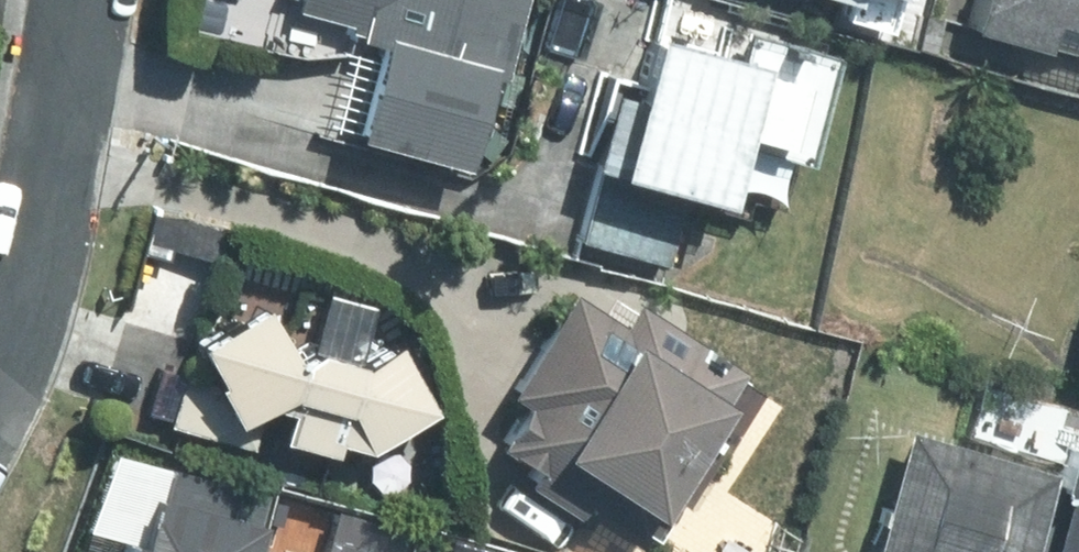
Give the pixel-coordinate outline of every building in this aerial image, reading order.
[(351,122),(460,152),(486,59),(497,62),(514,0),(297,0),(296,4),(377,26),(351,122)] [(736,149),(788,163),(820,45),(654,0),(576,0),(549,98),(603,113),(566,248),(660,273),(679,203),(719,214),(736,149)] [(967,14),(1078,43),(1078,0),(970,0),(967,14)] [(518,392),(493,428),(637,527),(752,363),(638,285),(623,307),(573,272),(498,378),(518,392)] [(176,340),(77,311),(55,386),(167,419),(166,426),(259,450),(262,439),(322,451),(324,455),(418,413),(385,341),(348,359),(366,308),(321,292),(302,345),(281,365),(256,305),(176,340)] [(907,420),(871,547),(888,551),(1020,551),(1047,459),(907,420)] [(1071,425),(1035,551),(1078,551),(1078,427),(1071,425)] [(106,551),(246,551),(263,490),(157,460),(139,523),(116,517),(106,551)] [(409,528),(329,505),(316,551),(402,551),(409,528)]
